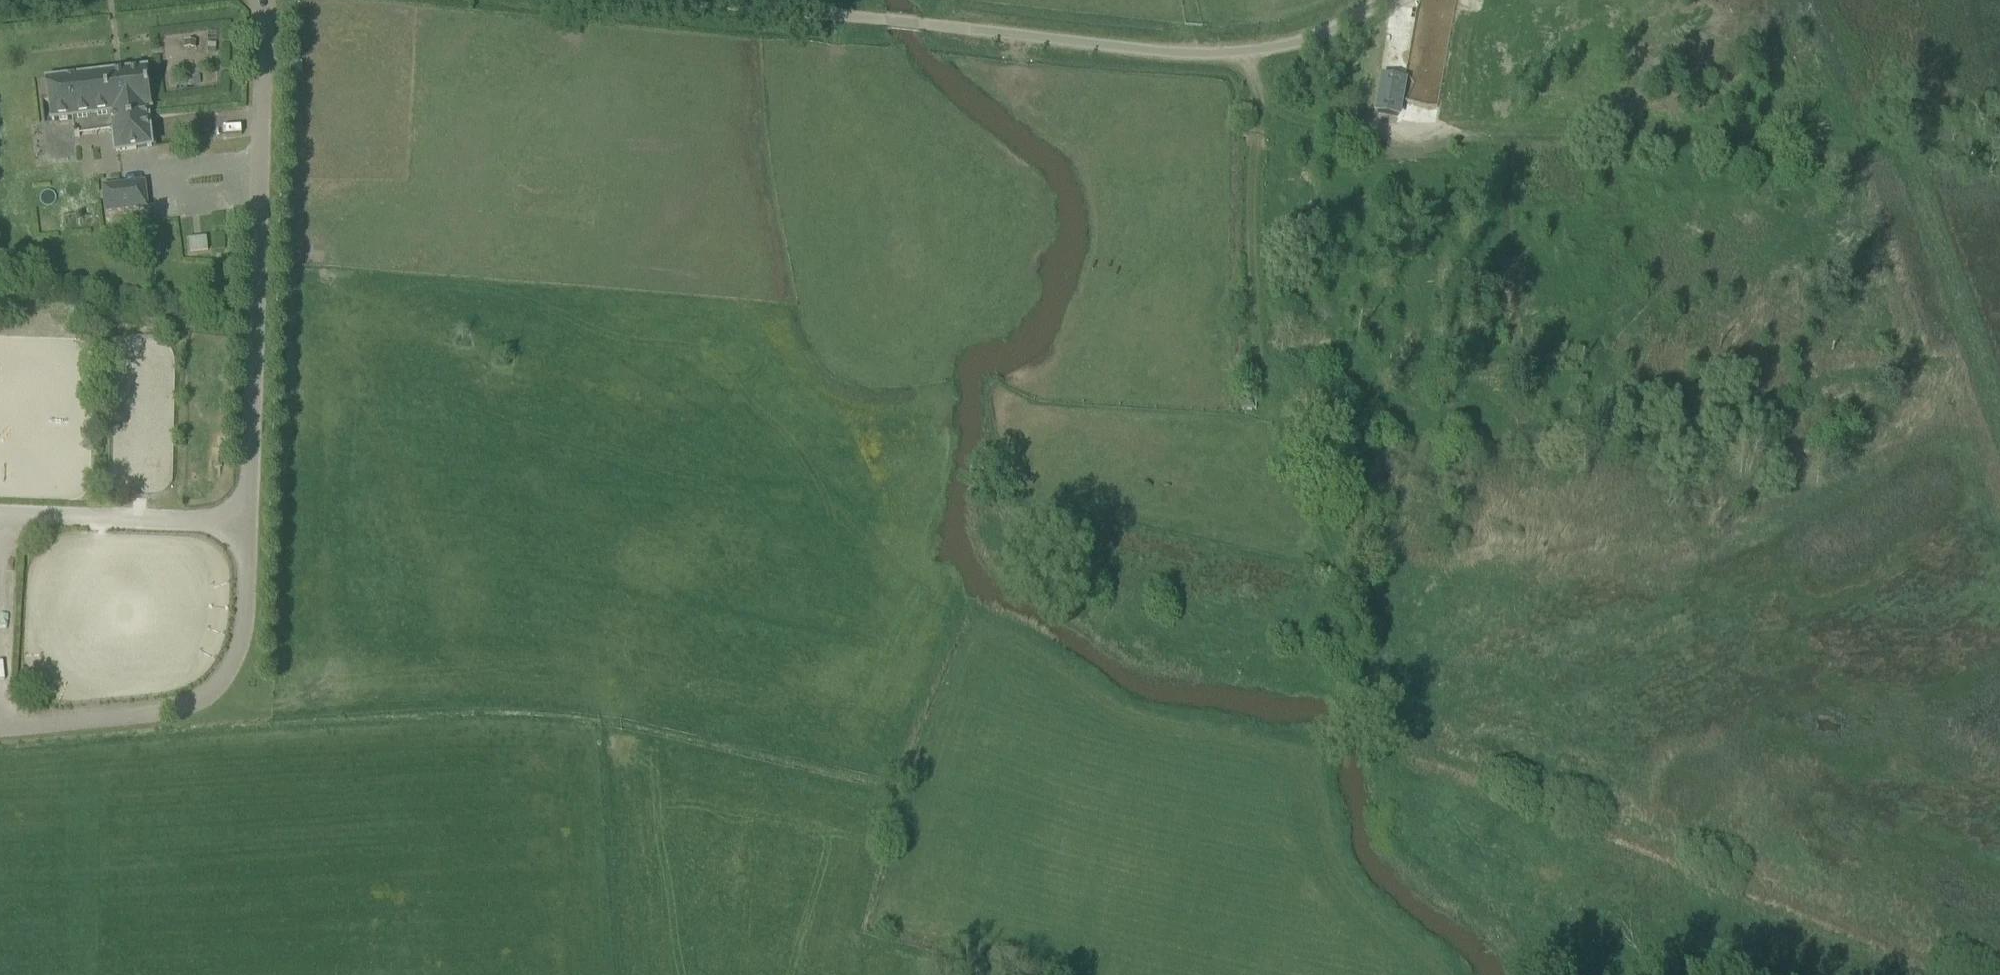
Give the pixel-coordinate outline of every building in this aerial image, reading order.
[(148,69),(49,81),(53,121),(113,114),(117,152),(153,147),(149,109),(153,109),(148,69)] [(1384,76),(1378,112),(1397,116),(1404,80),(1384,76)] [(149,209),(145,181),(101,186),(105,214),(149,209)] [(206,237),(189,237),(189,254),(206,253),(206,237)]
